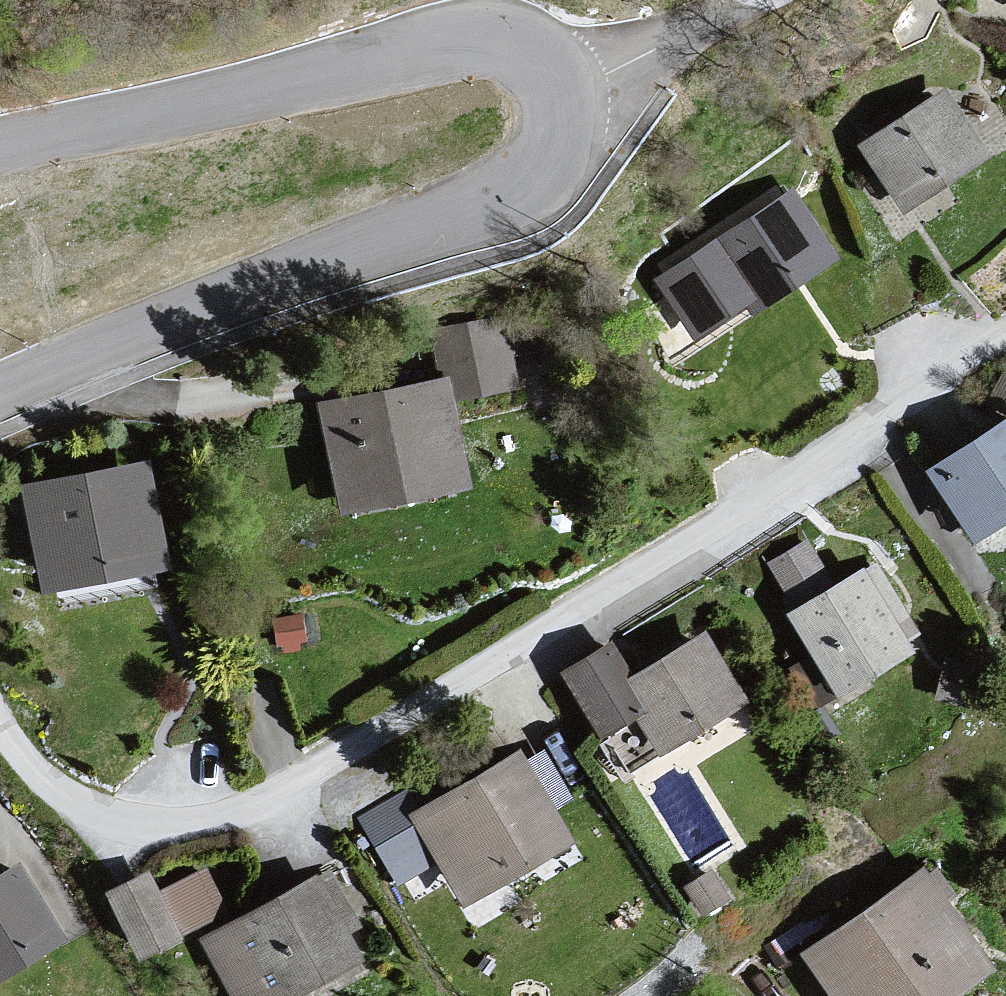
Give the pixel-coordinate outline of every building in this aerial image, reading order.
[(949,103),(863,153),(909,216),(997,161),(949,103)] [(791,193),(660,280),(696,335),(749,301),(756,310),(835,259),(791,193)] [(448,381),(325,405),(345,510),(469,486),(448,381)] [(936,473),(989,541),(1005,531),(1005,430),(936,473)] [(161,465),(30,487),(52,593),(189,573),(161,465)] [(807,545),(765,566),(845,701),(923,654),(875,569),(837,593),(807,545)] [(708,633),(636,679),(616,649),(564,677),(605,742),(642,722),(673,757),(756,703),(708,633)] [(527,757),(406,816),(466,911),(584,844),(527,757)] [(210,856),(158,877),(151,858),(108,875),(135,940),(229,902),(210,856)] [(805,955),(838,995),(972,995),(1005,974),(1005,970),(933,866),(805,955)] [(66,942),(21,868),(0,882),(0,983),(66,942)] [(199,942),(230,995),(315,995),(376,966),(332,874),(199,942)]
